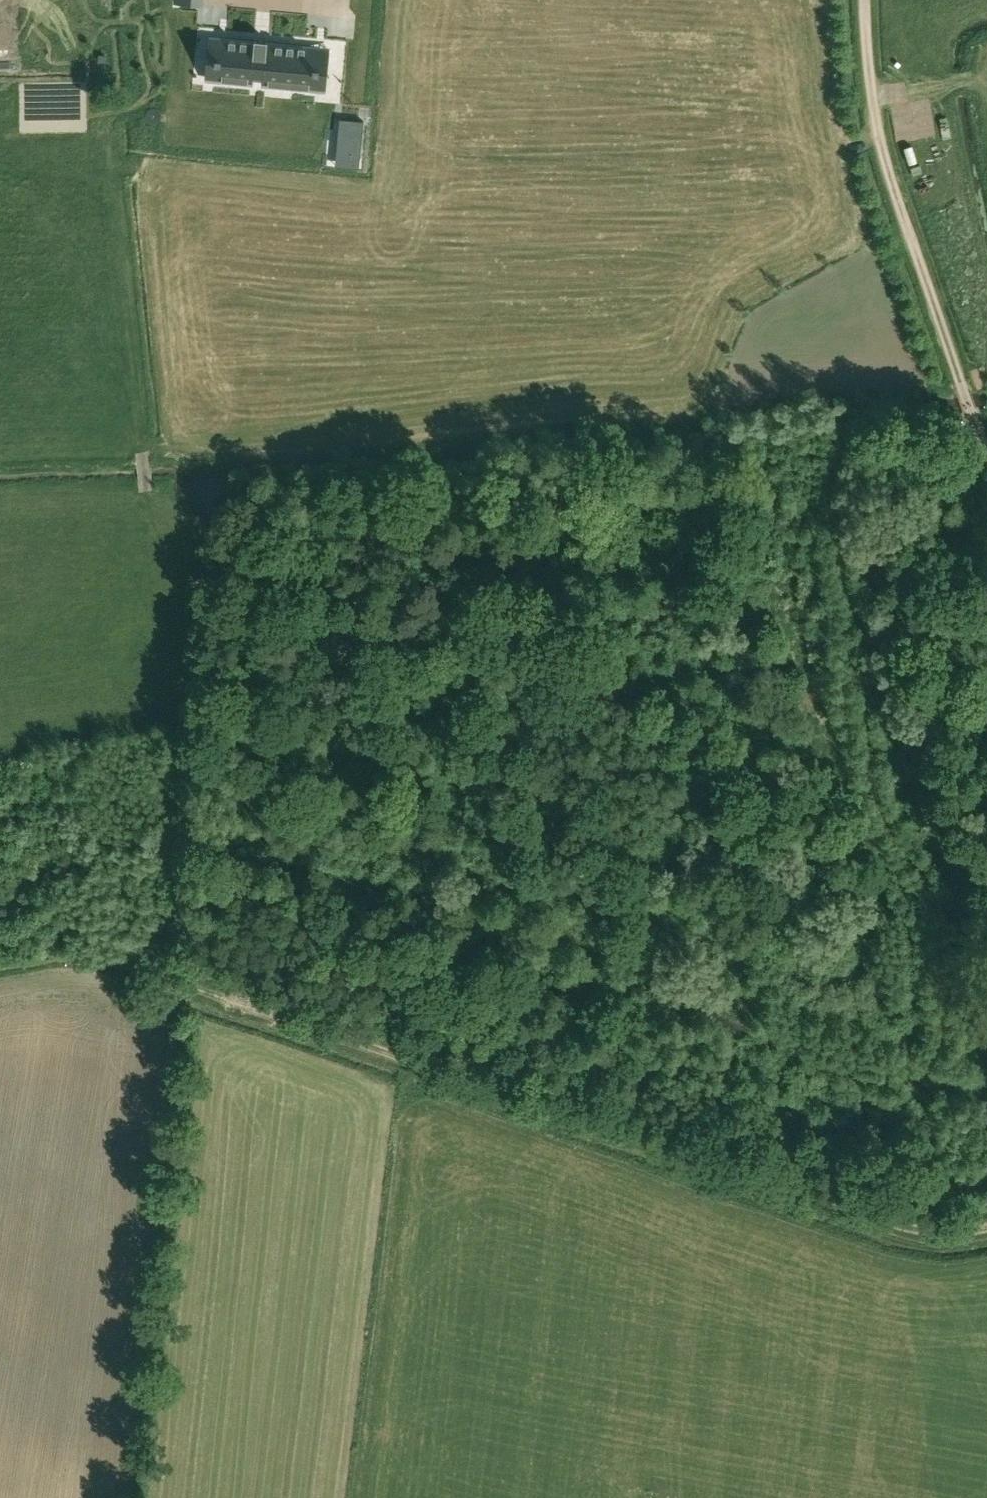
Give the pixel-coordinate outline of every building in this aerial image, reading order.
[(221,39),(218,75),(315,83),(318,53),(303,51),(304,46),(266,43),(267,39),(254,38),(254,42),(221,39)] [(361,157),(364,121),(340,118),(338,141),(342,141),(341,155),(361,157)]
